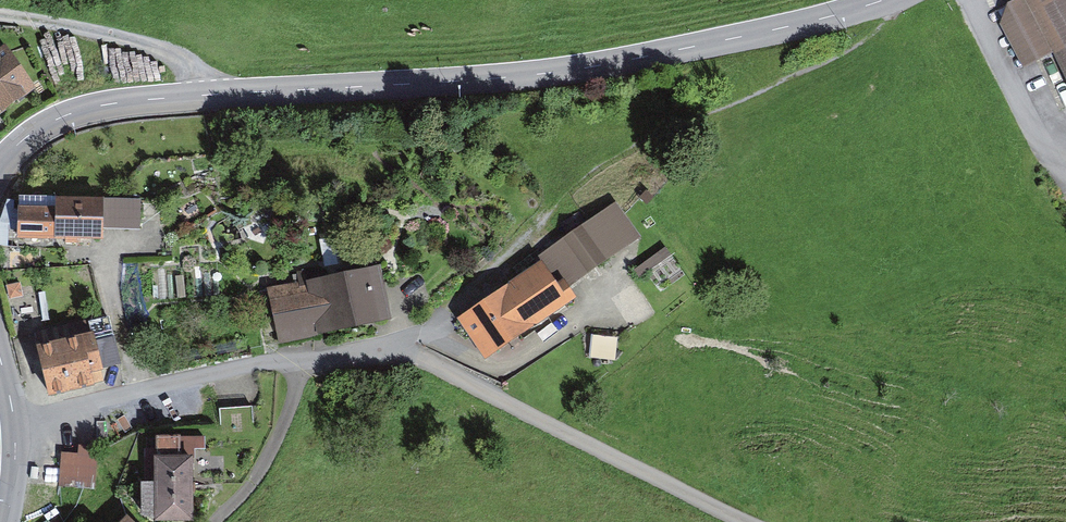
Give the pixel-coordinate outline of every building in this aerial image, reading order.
[(1015,5),(1001,13),(1032,65),(1058,50),(1065,65),(1065,0),(1023,0),(1015,5)] [(0,56),(0,109),(26,93),(2,55),(0,56)] [(107,202),(19,201),(18,243),(107,244),(107,202)] [(643,237),(621,205),(549,256),(571,287),(643,237)] [(570,302),(545,267),(468,322),(493,357),(570,302)] [(384,271),(276,293),(287,343),(395,320),(384,271)] [(97,337),(36,353),(46,397),(108,382),(97,337)] [(61,455),(63,486),(94,484),(92,452),(61,455)] [(197,460),(155,461),(157,521),(199,520),(197,460)]
